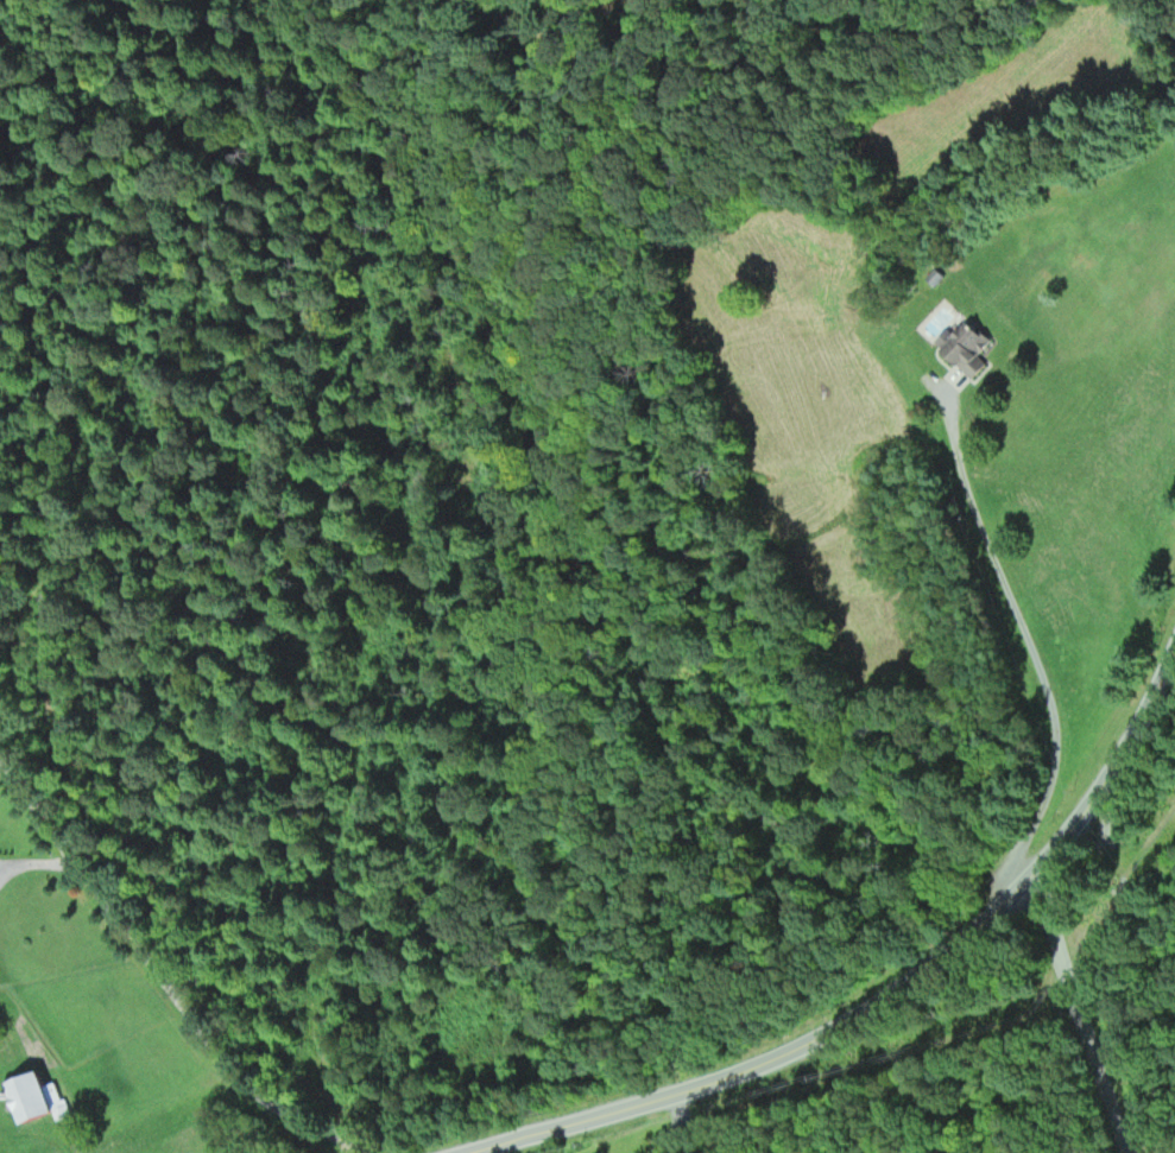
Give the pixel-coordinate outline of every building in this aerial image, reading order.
[(952,328),(938,339),(972,379),(990,364),(979,352),(992,341),(973,319),(957,333),(952,328)] [(13,1084),(25,1127),(67,1115),(57,1081),(49,1084),(46,1074),(13,1084)]
